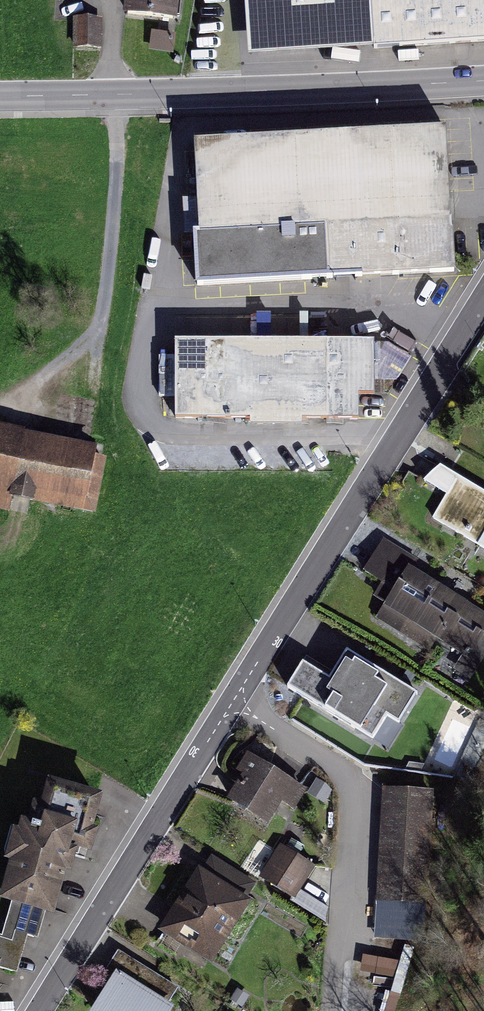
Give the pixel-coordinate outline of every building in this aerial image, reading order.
[(118,20),(172,27),(175,0),(121,0),(118,20)] [(337,28),(367,27),(368,54),(483,47),(483,0),(335,0),(337,28)] [(99,25),(71,25),(71,58),(100,58),(99,25)] [(444,136),(187,149),(195,294),(451,281),(444,136)] [(374,347),(169,347),(169,362),(158,362),(158,404),(169,404),(169,426),(356,426),(356,399),(374,399),(374,347)] [(103,459),(0,433),(0,502),(87,524),(103,459)] [(441,472),(422,487),(445,501),(430,525),(483,558),(483,498),(441,472)] [(483,640),(483,623),(412,578),(419,567),(384,544),(361,581),(392,599),(377,623),(462,676),(483,640)] [(306,673),(291,697),(375,749),(390,725),(400,731),(418,703),(349,661),(331,689),(306,673)] [(303,796),(245,759),(232,779),(239,783),(224,807),(265,832),(280,809),(291,816),(303,796)] [(41,787),(34,812),(25,810),(21,830),(11,827),(9,838),(2,836),(0,844),(0,871),(0,873),(0,913),(50,926),(66,860),(86,865),(92,837),(86,836),(95,801),(41,787)] [(434,798),(380,796),(375,902),(429,905),(434,798)] [(259,883),(295,905),(315,872),(279,850),(259,883)] [(203,858),(157,933),(203,961),(249,887),(203,858)] [(112,977),(91,1010),(167,1010),(112,977)]
